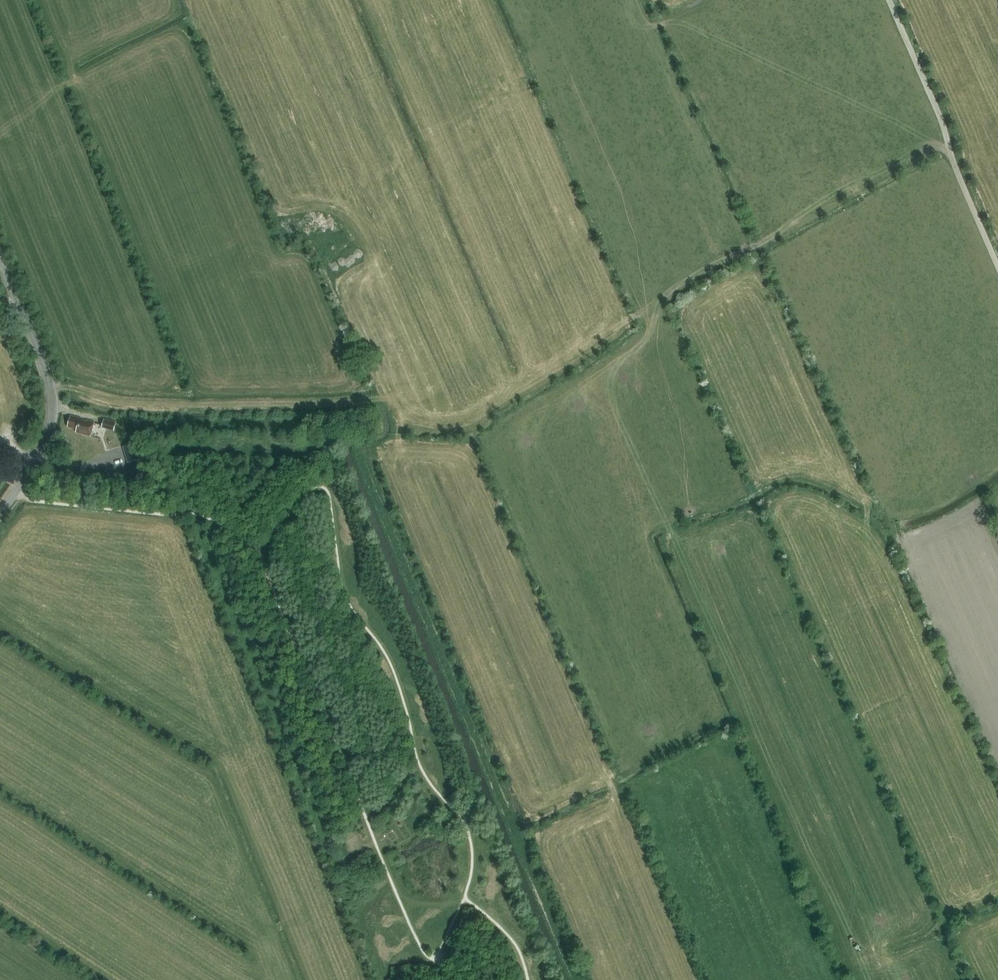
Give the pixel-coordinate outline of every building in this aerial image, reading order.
[(76,432),(91,436),(95,422),(70,415),(67,427),(76,429),(76,432)] [(116,422),(104,419),(102,427),(114,430),(116,422)]
